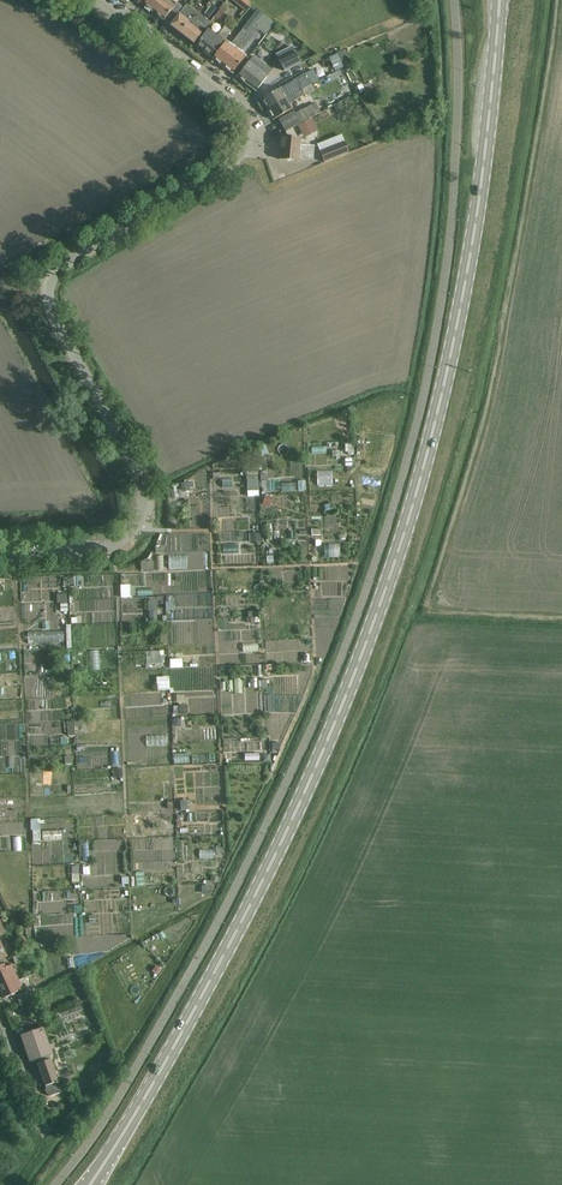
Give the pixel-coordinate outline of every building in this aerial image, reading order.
[(143,5),(153,13),(163,0),(147,0),(143,5)] [(176,14),(181,8),(177,5),(174,8),(169,4),(172,0),(163,0),(153,13),(164,20),(169,24),(176,14)] [(246,12),(252,4),(247,0),(232,0),(246,12)] [(194,44),(201,34),(210,23),(186,5),(177,16),(170,26),(194,44)] [(258,10),(254,14),(259,18),(263,14),(258,10)] [(217,12),(213,17),(218,21),(222,22),(224,19),(222,16),(217,12)] [(255,21),(222,65),(232,73),(245,56),(240,53),(258,30),(266,36),(275,24),(263,14),(259,18),(256,22),(255,21)] [(222,65),(255,21),(251,18),(230,45),(225,42),(213,58),(222,65)] [(211,57),(218,48),(231,32),(225,27),(216,38),(207,31),(196,46),(211,57)] [(291,46),(276,55),(286,72),(301,64),(291,46)] [(335,72),(344,68),(338,55),(329,59),(335,72)] [(256,92),(263,82),(272,71),(253,56),(248,62),(237,77),(256,92)] [(281,89),(261,99),(266,107),(311,83),(306,74),(295,80),(281,89)] [(311,83),(266,107),(273,120),(292,110),(289,104),(304,95),(302,90),(312,84),(319,80),(318,80),(311,83)] [(360,85),(355,88),(358,95),(363,92),(360,85)] [(300,124),(310,119),(309,118),(320,113),(315,103),(295,114),(294,113),(279,121),(285,132),(300,124)] [(301,136),(314,129),(309,120),(296,127),(301,136)] [(298,161),(298,159),(313,161),(315,146),(300,145),(300,139),(282,137),(279,160),(298,161)] [(320,151),(324,161),(348,152),(344,142),(320,151)] [(336,447),(335,427),(305,430),(306,449),(336,447)] [(353,442),(345,443),(346,451),(354,451),(353,442)] [(258,478),(247,479),(247,491),(258,490),(258,478)] [(189,481),(181,483),(183,491),(190,490),(190,488),(189,481)] [(175,501),(191,499),(190,490),(174,493),(175,501)] [(260,533),(250,534),(250,542),(260,541),(260,533)] [(323,562),(339,561),(338,548),(322,548),(323,562)] [(155,563),(155,578),(163,578),(164,564),(155,563)] [(114,581),(95,582),(95,583),(73,584),(73,595),(114,593),(114,581)] [(131,585),(122,586),(122,598),(131,597),(131,596),(131,585)] [(66,594),(57,594),(57,603),(66,603),(66,594)] [(98,603),(110,604),(110,595),(98,594),(98,603)] [(159,659),(145,659),(146,672),(159,672),(159,659)] [(256,673),(245,673),(245,719),(256,719),(256,698),(265,698),(265,689),(256,689),(256,673)] [(145,701),(146,713),(160,712),(159,700),(145,701)] [(187,705),(179,705),(179,715),(187,714),(187,705)] [(183,738),(173,741),(175,748),(184,746),(183,738)] [(173,758),(185,757),(184,749),(173,750),(173,758)] [(139,816),(139,825),(149,825),(149,816),(139,816)] [(61,831),(42,832),(43,841),(61,840),(61,831)] [(39,864),(40,852),(32,851),(31,864),(39,864)] [(47,907),(62,908),(62,899),(38,898),(38,918),(46,918),(47,907)] [(50,920),(50,931),(72,931),(72,920),(50,920)] [(32,948),(32,960),(44,960),(45,949),(32,948)] [(20,955),(13,958),(15,963),(23,961),(20,955)] [(17,977),(11,965),(5,967),(4,964),(0,965),(0,985),(17,977)] [(156,966),(153,970),(157,974),(161,970),(156,966)] [(28,977),(34,990),(38,988),(32,975),(28,977)] [(0,985),(0,988),(5,998),(23,990),(17,977),(0,985)] [(32,998),(28,990),(17,996),(20,1004),(32,998)] [(61,1092),(57,1081),(49,1056),(51,1055),(42,1028),(21,1035),(30,1062),(36,1060),(49,1096),(61,1092)]
